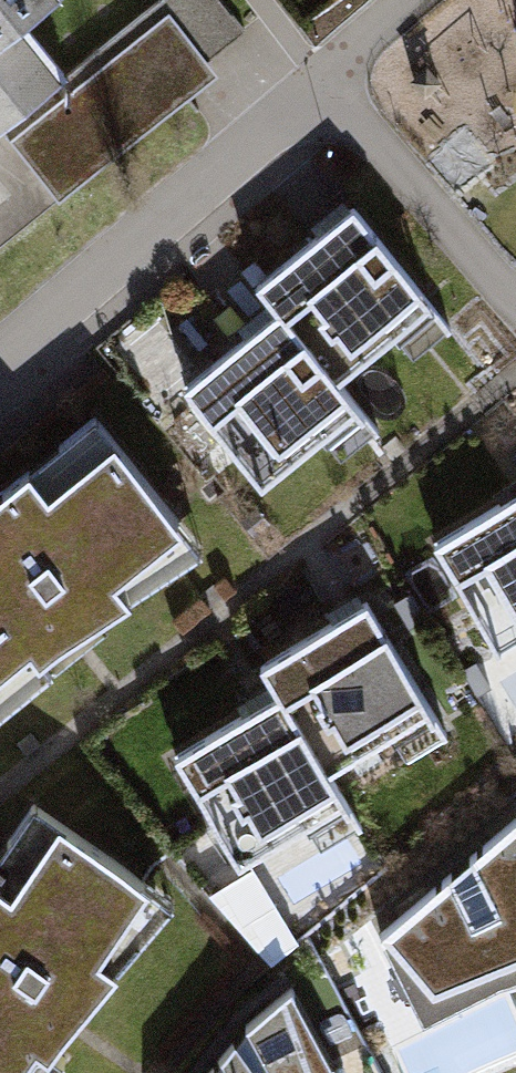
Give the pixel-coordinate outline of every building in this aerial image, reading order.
[(11,138),(60,200),(217,77),(207,64),(244,33),(217,0),(165,0),(70,73),(0,126),(11,138)] [(70,73),(26,19),(51,0),(0,0),(0,126),(70,73)] [(436,313),(353,212),(252,293),(270,315),(334,394),(436,313)] [(270,315),(174,393),(263,502),(359,425),(334,394),(270,315)] [(101,435),(0,519),(0,723),(201,555),(101,435)] [(430,552),(496,665),(515,653),(515,502),(430,552)] [(280,698),(324,771),(431,708),(366,600),(260,664),(280,698)] [(324,771),(280,698),(167,765),(239,887),(353,820),(324,771)] [(45,809),(0,871),(0,1072),(57,1072),(179,904),(45,809)] [(381,935),(423,1020),(515,975),(515,821),(381,935)] [(291,990),(247,1026),(210,1072),(334,1072),(291,990)]
